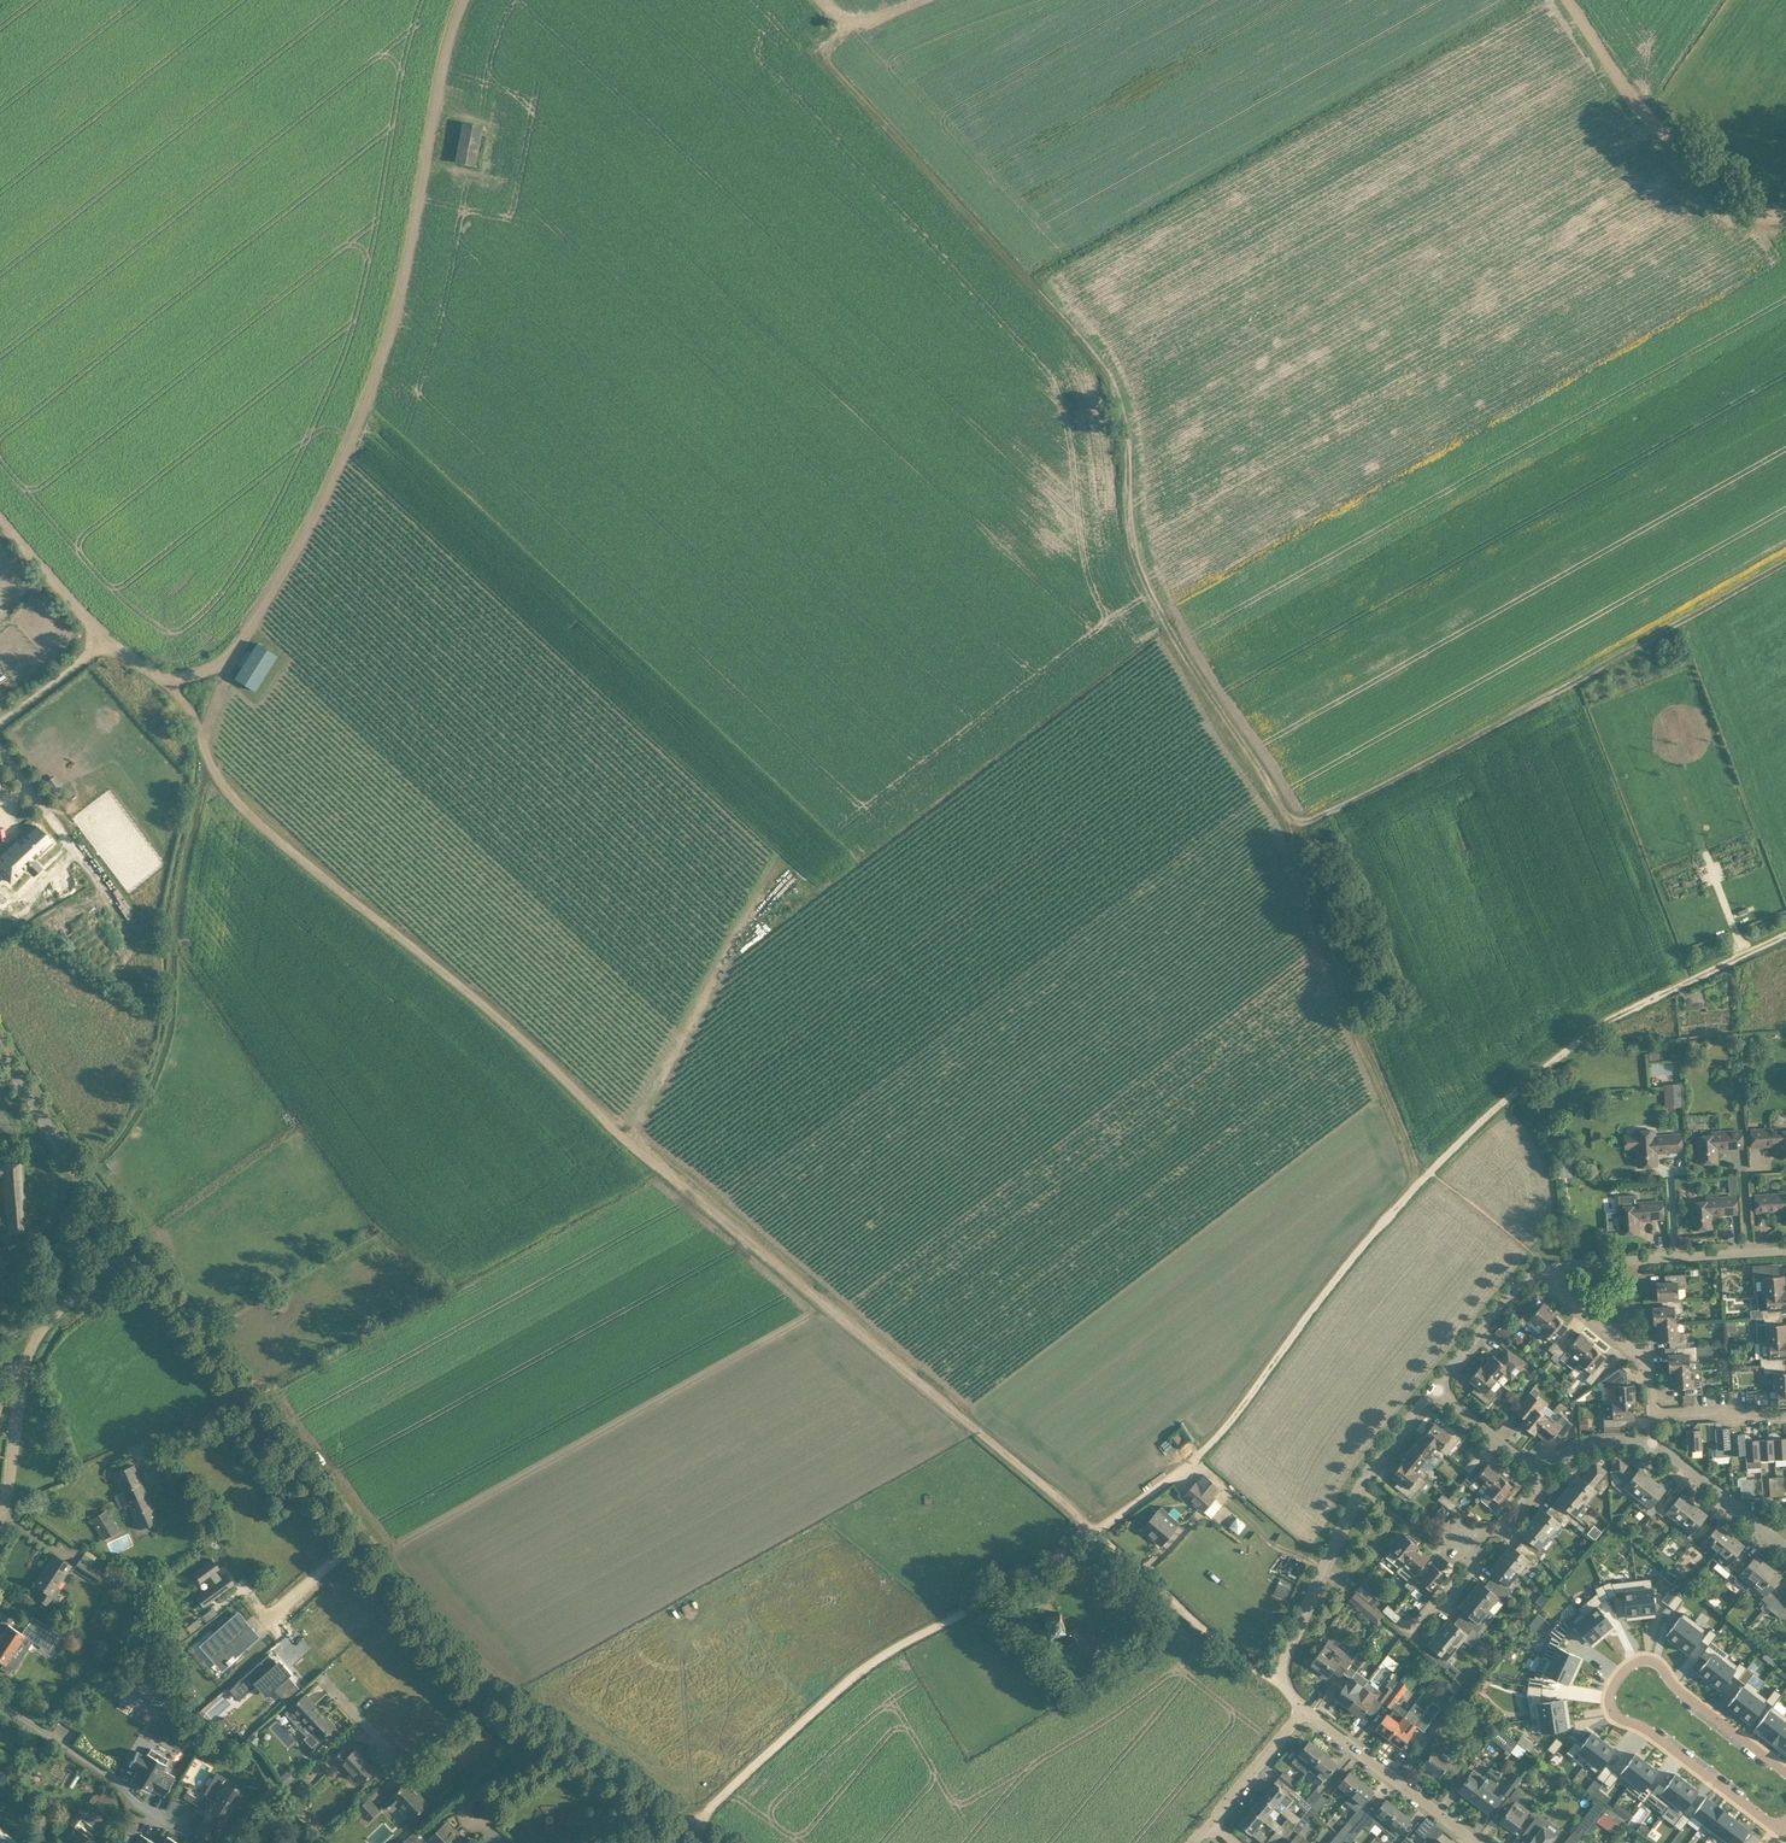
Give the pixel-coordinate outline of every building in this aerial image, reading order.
[(463,111),(455,159),(483,164),(492,116),(463,111)] [(258,643),(236,678),(256,691),(278,656),(258,643)] [(10,881),(52,843),(35,825),(0,858),(0,871),(10,881)] [(1681,1089),(1669,1089),(1670,1107),(1682,1107),(1681,1089)] [(1785,1158),(1785,1131),(1778,1131),(1778,1128),(1751,1130),(1752,1146),(1778,1145),(1779,1158),(1785,1158)] [(1654,1129),(1636,1130),(1636,1134),(1637,1149),(1638,1167),(1656,1166),(1656,1152),(1682,1151),(1681,1134),(1657,1136),(1655,1136),(1654,1129)] [(1716,1149),(1743,1147),(1742,1131),(1715,1132),(1715,1135),(1697,1136),(1699,1163),(1717,1162),(1716,1149)] [(10,1164),(0,1165),(0,1176),(1,1176),(6,1232),(27,1231),(22,1163),(10,1164)] [(1730,1177),(1729,1194),(1737,1194),(1738,1177),(1730,1177)] [(1785,1223),(1785,1196),(1782,1197),(1782,1194),(1755,1195),(1756,1212),(1782,1210),(1783,1223),(1785,1223)] [(1620,1207),(1619,1207),(1620,1234),(1638,1232),(1638,1219),(1664,1218),(1663,1201),(1636,1203),(1636,1195),(1619,1196),(1620,1207)] [(1711,1215),(1737,1213),(1736,1197),(1709,1198),(1709,1201),(1692,1202),(1693,1229),(1712,1228),(1711,1215)] [(8,1273),(1,1244),(0,1245),(0,1275),(8,1273)] [(1763,1294),(1785,1292),(1784,1275),(1772,1276),(1771,1264),(1753,1265),(1754,1278),(1762,1277),(1763,1294)] [(1656,1283),(1657,1300),(1678,1299),(1678,1289),(1687,1288),(1686,1286),(1686,1274),(1668,1275),(1668,1282),(1656,1283)] [(8,1292),(7,1300),(22,1302),(24,1295),(8,1292)] [(1763,1294),(1757,1294),(1758,1309),(1750,1310),(1750,1318),(1756,1318),(1774,1317),(1776,1317),(1776,1309),(1785,1309),(1785,1292),(1763,1294)] [(1682,1298),(1678,1299),(1657,1300),(1664,1300),(1665,1307),(1653,1308),(1654,1324),(1678,1323),(1675,1323),(1675,1313),(1683,1313),(1682,1298)] [(1518,1322),(1524,1326),(1530,1319),(1542,1330),(1541,1331),(1541,1332),(1554,1315),(1555,1315),(1556,1313),(1543,1303),(1535,1312),(1529,1307),(1518,1322)] [(1567,1326),(1555,1315),(1554,1315),(1541,1332),(1554,1342),(1548,1349),(1554,1354),(1565,1340),(1560,1335),(1567,1326)] [(1774,1317),(1756,1318),(1757,1343),(1769,1342),(1769,1341),(1785,1340),(1785,1324),(1775,1324),(1774,1317)] [(1494,1333),(1504,1341),(1513,1329),(1504,1322),(1494,1333)] [(1678,1333),(1678,1323),(1654,1324),(1654,1325),(1656,1325),(1657,1341),(1669,1340),(1670,1348),(1680,1347),(1688,1347),(1688,1346),(1687,1332),(1678,1333)] [(1562,1357),(1574,1367),(1578,1362),(1592,1345),(1593,1344),(1580,1333),(1573,1342),(1567,1338),(1565,1340),(1554,1354),(1551,1358),(1557,1363),(1562,1357)] [(1769,1341),(1769,1342),(1770,1358),(1760,1358),(1761,1366),(1782,1365),(1779,1365),(1779,1358),(1785,1357),(1785,1340),(1769,1341)] [(1739,1356),(1738,1343),(1730,1344),(1731,1357),(1739,1356)] [(1605,1356),(1592,1346),(1592,1345),(1578,1362),(1591,1372),(1585,1380),(1591,1384),(1595,1380),(1603,1370),(1597,1365),(1605,1356)] [(1698,1360),(1698,1355),(1712,1354),(1712,1345),(1688,1346),(1688,1347),(1680,1347),(1680,1354),(1668,1355),(1669,1372),(1693,1370),(1692,1360),(1698,1360)] [(1511,1379),(1525,1363),(1507,1349),(1498,1360),(1493,1355),(1482,1368),(1497,1380),(1496,1380),(1498,1382),(1505,1374),(1511,1379)] [(1782,1365),(1761,1366),(1763,1366),(1764,1373),(1773,1373),(1774,1389),(1785,1389),(1785,1372),(1782,1372),(1782,1365)] [(1482,1368),(1480,1366),(1469,1379),(1479,1387),(1474,1393),(1488,1404),(1495,1395),(1497,1393),(1490,1388),(1496,1380),(1497,1380),(1482,1368)] [(1612,1402),(1612,1403),(1633,1401),(1633,1402),(1636,1401),(1635,1384),(1628,1385),(1627,1371),(1621,1366),(1604,1379),(1597,1383),(1600,1387),(1604,1386),(1613,1386),(1614,1402),(1612,1402)] [(1693,1380),(1693,1370),(1669,1372),(1671,1372),(1672,1388),(1684,1388),(1685,1395),(1703,1394),(1702,1380),(1693,1380)] [(1774,1389),(1774,1390),(1776,1390),(1777,1390),(1777,1399),(1771,1399),(1771,1406),(1778,1406),(1785,1406),(1785,1405),(1785,1389),(1774,1389)] [(1747,1408),(1755,1407),(1757,1407),(1756,1391),(1746,1391),(1747,1408)] [(1518,1406),(1514,1410),(1525,1419),(1521,1424),(1534,1434),(1536,1432),(1535,1432),(1547,1417),(1540,1411),(1545,1404),(1534,1395),(1529,1392),(1518,1406)] [(1634,1418),(1633,1402),(1633,1401),(1612,1403),(1612,1402),(1603,1403),(1604,1427),(1605,1431),(1623,1430),(1623,1426),(1622,1419),(1634,1418)] [(1549,1415),(1547,1417),(1535,1432),(1536,1432),(1548,1443),(1556,1433),(1562,1438),(1573,1424),(1562,1415),(1556,1422),(1549,1415)] [(1731,1448),(1729,1427),(1722,1428),(1721,1424),(1718,1421),(1707,1422),(1708,1441),(1709,1449),(1716,1449),(1716,1457),(1731,1456),(1730,1448),(1731,1448)] [(1423,1435),(1423,1436),(1440,1449),(1445,1453),(1447,1454),(1462,1436),(1452,1428),(1448,1424),(1443,1430),(1434,1423),(1433,1423),(1431,1422),(1427,1427),(1429,1429),(1423,1435)] [(1687,1447),(1687,1451),(1702,1449),(1702,1441),(1708,1441),(1707,1422),(1698,1422),(1695,1426),(1695,1429),(1686,1430),(1687,1438),(1684,1438),(1684,1447),(1687,1447)] [(1745,1454),(1744,1433),(1736,1434),(1736,1430),(1732,1427),(1729,1427),(1731,1448),(1730,1448),(1731,1456),(1732,1464),(1738,1464),(1738,1459),(1745,1459),(1745,1454)] [(1179,1445),(1187,1439),(1180,1430),(1172,1436),(1179,1445)] [(1775,1459),(1773,1431),(1771,1432),(1767,1435),(1768,1439),(1759,1439),(1760,1460),(1761,1460),(1775,1459)] [(1780,1438),(1780,1435),(1776,1431),(1773,1431),(1775,1459),(1785,1458),(1785,1438),(1780,1438)] [(1760,1460),(1759,1439),(1751,1440),(1751,1436),(1747,1433),(1744,1433),(1745,1454),(1745,1459),(1746,1459),(1747,1468),(1761,1467),(1761,1460),(1760,1460)] [(1445,1453),(1440,1449),(1423,1436),(1423,1435),(1422,1434),(1411,1447),(1428,1461),(1434,1453),(1439,1457),(1441,1458),(1445,1453)] [(1422,1468),(1428,1461),(1411,1447),(1400,1460),(1402,1462),(1403,1461),(1424,1479),(1428,1474),(1424,1470),(1422,1468)] [(1470,1473),(1475,1467),(1482,1459),(1476,1454),(1464,1468),(1470,1473)] [(1619,1459),(1610,1470),(1612,1483),(1621,1491),(1625,1486),(1637,1496),(1652,1479),(1639,1468),(1635,1473),(1634,1473),(1631,1473),(1627,1470),(1629,1468),(1619,1459)] [(1395,1467),(1391,1472),(1393,1474),(1392,1474),(1401,1482),(1397,1488),(1411,1499),(1426,1480),(1424,1479),(1403,1461),(1402,1462),(1397,1468),(1395,1467)] [(1596,1462),(1587,1473),(1590,1475),(1587,1478),(1583,1479),(1583,1478),(1582,1478),(1578,1474),(1567,1487),(1585,1502),(1595,1490),(1600,1494),(1608,1484),(1607,1471),(1596,1462)] [(1488,1490),(1501,1473),(1488,1463),(1481,1472),(1475,1467),(1470,1473),(1463,1482),(1469,1487),(1475,1480),(1487,1490),(1488,1490)] [(140,1529),(157,1521),(132,1464),(114,1472),(122,1492),(114,1496),(119,1509),(129,1505),(140,1529)] [(1514,1484),(1501,1473),(1488,1490),(1487,1490),(1486,1492),(1496,1500),(1491,1507),(1502,1516),(1513,1502),(1505,1495),(1514,1484)] [(1221,1488),(1205,1475),(1204,1475),(1197,1483),(1196,1482),(1184,1496),(1203,1512),(1215,1498),(1214,1497),(1221,1488)] [(1783,1476),(1776,1477),(1777,1496),(1785,1496),(1783,1476)] [(1755,1478),(1747,1479),(1748,1498),(1756,1497),(1755,1478)] [(1666,1499),(1660,1494),(1664,1489),(1666,1486),(1660,1481),(1658,1484),(1652,1479),(1637,1496),(1650,1507),(1645,1512),(1652,1517),(1656,1511),(1666,1499)] [(1748,1498),(1747,1479),(1740,1479),(1741,1498),(1748,1498)] [(509,1483),(491,1494),(497,1504),(515,1493),(509,1483)] [(1575,1514),(1585,1502),(1567,1487),(1557,1499),(1562,1503),(1561,1504),(1564,1506),(1559,1511),(1557,1509),(1557,1510),(1569,1520),(1582,1531),(1587,1525),(1580,1518),(1575,1514)] [(1452,1511),(1456,1505),(1442,1494),(1438,1500),(1452,1511)] [(1677,1498),(1676,1499),(1674,1500),(1669,1496),(1666,1499),(1656,1511),(1663,1517),(1667,1512),(1679,1522),(1693,1504),(1681,1494),(1677,1498)] [(1702,1520),(1702,1519),(1706,1515),(1693,1504),(1679,1522),(1691,1532),(1687,1537),(1693,1542),(1706,1527),(1701,1522),(1702,1520)] [(1173,1531),(1180,1523),(1160,1507),(1141,1529),(1161,1546),(1173,1531)] [(1564,1527),(1569,1520),(1557,1510),(1557,1509),(1554,1507),(1549,1512),(1547,1511),(1546,1511),(1541,1507),(1531,1520),(1549,1535),(1559,1522),(1564,1527)] [(102,1540),(119,1530),(107,1509),(90,1519),(102,1540)] [(1527,1539),(1523,1544),(1538,1557),(1544,1551),(1539,1547),(1549,1535),(1531,1520),(1520,1532),(1525,1536),(1525,1537),(1527,1539)] [(1596,1539),(1602,1530),(1595,1524),(1588,1533),(1596,1539)] [(1711,1531),(1706,1527),(1693,1542),(1700,1547),(1704,1542),(1716,1552),(1730,1535),(1718,1524),(1714,1529),(1713,1529),(1711,1531)] [(1386,1557),(1399,1567),(1404,1561),(1405,1561),(1416,1547),(1418,1545),(1417,1544),(1417,1541),(1409,1535),(1406,1536),(1405,1534),(1396,1545),(1393,1545),(1390,1548),(1391,1550),(1391,1551),(1386,1557)] [(1730,1573),(1743,1558),(1738,1553),(1739,1551),(1739,1550),(1743,1545),(1730,1535),(1716,1552),(1712,1557),(1724,1567),(1730,1573)] [(1516,1548),(1515,1548),(1511,1544),(1500,1557),(1518,1572),(1528,1560),(1533,1564),(1538,1557),(1523,1544),(1518,1550),(1516,1548)] [(1429,1558),(1416,1547),(1405,1561),(1404,1561),(1399,1567),(1396,1571),(1408,1580),(1405,1584),(1412,1590),(1414,1587),(1419,1580),(1427,1572),(1421,1567),(1429,1558)] [(34,1583),(34,1584),(42,1589),(36,1598),(46,1604),(47,1605),(59,1587),(57,1586),(70,1566),(63,1561),(53,1554),(41,1573),(34,1583)] [(1743,1558),(1730,1573),(1736,1578),(1734,1580),(1747,1590),(1753,1583),(1768,1566),(1755,1555),(1751,1560),(1750,1560),(1748,1562),(1743,1558)] [(1496,1576),(1492,1582),(1508,1594),(1513,1588),(1508,1584),(1518,1572),(1500,1557),(1490,1570),(1494,1573),(1494,1574),(1495,1574),(1496,1576)] [(73,1569),(97,1583),(103,1573),(79,1559),(73,1569)] [(212,1559),(193,1573),(200,1583),(209,1576),(215,1583),(196,1598),(203,1607),(234,1584),(227,1575),(222,1578),(216,1571),(219,1568),(212,1559)] [(1433,1564),(1427,1572),(1419,1580),(1414,1587),(1423,1594),(1420,1598),(1426,1603),(1435,1592),(1433,1591),(1446,1575),(1433,1564)] [(1776,1582),(1777,1581),(1776,1581),(1780,1576),(1768,1566),(1753,1583),(1765,1593),(1761,1598),(1767,1604),(1768,1604),(1779,1590),(1780,1590),(1781,1589),(1775,1584),(1776,1582)] [(1287,1600),(1295,1584),(1281,1577),(1274,1594),(1287,1600)] [(1651,1578),(1636,1580),(1640,1613),(1655,1612),(1651,1578)] [(1611,1581),(1603,1584),(1608,1598),(1616,1594),(1615,1592),(1623,1591),(1626,1615),(1640,1613),(1636,1580),(1611,1583),(1611,1581)] [(1485,1586),(1485,1585),(1484,1586),(1480,1582),(1469,1594),(1487,1609),(1497,1597),(1502,1601),(1508,1594),(1492,1582),(1488,1587),(1485,1586)] [(1597,1593),(1579,1608),(1600,1634),(1611,1624),(1596,1606),(1601,1602),(1601,1601),(1608,1598),(1603,1584),(1595,1588),(1597,1593)] [(1374,1597),(1360,1585),(1355,1591),(1368,1603),(1374,1597)] [(1670,1588),(1661,1600),(1668,1605),(1676,1593),(1670,1588)] [(1766,1606),(1780,1618),(1785,1618),(1785,1595),(1780,1590),(1779,1590),(1768,1604),(1767,1604),(1766,1606)] [(1349,1600),(1363,1613),(1370,1606),(1376,1611),(1369,1618),(1378,1626),(1385,1618),(1364,1600),(1355,1592),(1349,1600)] [(1676,1593),(1668,1605),(1675,1610),(1683,1599),(1676,1593)] [(1466,1613),(1461,1619),(1477,1632),(1482,1625),(1477,1621),(1487,1609),(1469,1594),(1459,1607),(1464,1611),(1466,1613)] [(1401,1616),(1388,1605),(1382,1611),(1396,1622),(1401,1616)] [(1559,1620),(1554,1627),(1565,1635),(1570,1629),(1575,1625),(1589,1643),(1600,1634),(1579,1608),(1562,1622),(1559,1620)] [(1683,1612),(1666,1635),(1677,1644),(1694,1621),(1683,1612)] [(237,1613),(202,1645),(214,1658),(213,1659),(218,1665),(233,1652),(236,1655),(248,1645),(240,1636),(250,1627),(237,1613)] [(1065,1628),(1060,1613),(1045,1617),(1050,1633),(1065,1628)] [(32,1616),(21,1633),(24,1635),(33,1641),(43,1648),(55,1631),(39,1620),(32,1616)] [(1481,1635),(1477,1632),(1461,1619),(1457,1624),(1455,1623),(1454,1622),(1454,1623),(1449,1619),(1439,1631),(1457,1646),(1462,1639),(1471,1646),(1481,1635)] [(1694,1621),(1677,1644),(1688,1652),(1705,1629),(1694,1621)] [(0,1636),(0,1661),(5,1664),(2,1669),(9,1674),(18,1660),(11,1655),(15,1649),(24,1635),(21,1633),(8,1624),(0,1636)] [(182,1626),(173,1632),(180,1641),(188,1634),(182,1626)] [(1552,1636),(1542,1655),(1573,1670),(1579,1657),(1558,1647),(1560,1642),(1565,1635),(1554,1627),(1549,1633),(1552,1636)] [(1710,1628),(1701,1640),(1708,1645),(1711,1640),(1712,1640),(1717,1634),(1710,1628)] [(1428,1654),(1446,1669),(1452,1662),(1447,1658),(1457,1646),(1439,1631),(1428,1644),(1433,1648),(1433,1649),(1435,1650),(1431,1656),(1428,1654)] [(1707,1660),(1698,1672),(1709,1680),(1729,1654),(1712,1640),(1711,1640),(1708,1645),(1700,1655),(1707,1660)] [(1320,1651),(1310,1664),(1328,1677),(1333,1671),(1340,1676),(1343,1671),(1344,1670),(1353,1659),(1338,1647),(1336,1650),(1326,1643),(1320,1651)] [(1343,1688),(1336,1697),(1348,1707),(1358,1693),(1364,1687),(1367,1681),(1355,1672),(1366,1658),(1358,1652),(1353,1659),(1344,1670),(1343,1671),(1351,1677),(1343,1688)] [(269,1654),(229,1689),(239,1701),(257,1685),(266,1696),(275,1689),(285,1701),(300,1688),(289,1676),(293,1673),(281,1659),(277,1662),(269,1654)] [(1729,1654),(1709,1680),(1720,1688),(1731,1674),(1737,1679),(1746,1667),(1739,1662),(1737,1665),(1727,1657),(1729,1654)] [(1537,1669),(1533,1677),(1543,1679),(1546,1673),(1567,1683),(1573,1670),(1542,1655),(1536,1669),(1537,1669)] [(1400,1667),(1377,1697),(1383,1702),(1399,1682),(1401,1679),(1406,1672),(1400,1667)] [(1744,1684),(1728,1705),(1739,1713),(1758,1689),(1747,1680),(1753,1672),(1746,1667),(1737,1679),(1744,1684)] [(138,1668),(126,1689),(127,1690),(129,1688),(157,1705),(160,1700),(160,1701),(162,1698),(162,1697),(163,1695),(151,1687),(156,1678),(138,1668)] [(1529,1677),(1528,1685),(1542,1687),(1543,1679),(1529,1677)] [(1399,1682),(1383,1702),(1390,1708),(1395,1701),(1397,1702),(1409,1686),(1401,1679),(1399,1682)] [(1528,1685),(1527,1694),(1530,1694),(1531,1701),(1528,1701),(1530,1719),(1564,1713),(1562,1699),(1542,1702),(1541,1696),(1542,1687),(1528,1685)] [(1348,1707),(1348,1709),(1353,1712),(1354,1711),(1361,1716),(1368,1707),(1371,1703),(1370,1702),(1375,1695),(1364,1687),(1358,1693),(1348,1707)] [(1758,1689),(1739,1713),(1749,1722),(1766,1700),(1772,1705),(1781,1694),(1774,1689),(1767,1699),(1757,1691),(1758,1689)] [(311,1732),(304,1738),(312,1747),(334,1727),(314,1706),(316,1704),(306,1693),(285,1713),(296,1724),(300,1720),(311,1732)] [(1419,1720),(1415,1725),(1416,1726),(1424,1731),(1441,1708),(1433,1701),(1419,1719),(1419,1720)] [(1772,1706),(1756,1727),(1767,1735),(1783,1714),(1772,1706)] [(1436,1721),(1428,1733),(1435,1738),(1454,1712),(1447,1707),(1436,1721)] [(1384,1718),(1377,1728),(1382,1732),(1381,1733),(1382,1736),(1387,1740),(1405,1717),(1394,1708),(1388,1716),(1387,1715),(1384,1718)] [(1405,1717),(1387,1740),(1392,1744),(1395,1743),(1395,1742),(1401,1747),(1409,1737),(1412,1733),(1410,1732),(1415,1725),(1419,1720),(1419,1719),(1409,1711),(1405,1717)] [(1564,1713),(1530,1719),(1531,1719),(1535,1718),(1537,1732),(1566,1728),(1564,1713)] [(1767,1735),(1777,1743),(1785,1732),(1785,1716),(1783,1714),(1767,1735)] [(1497,1716),(1482,1717),(1476,1717),(1477,1728),(1483,1728),(1497,1727),(1497,1716)] [(224,1717),(215,1725),(227,1730),(232,1726),(224,1717)] [(1575,1741),(1566,1752),(1573,1757),(1577,1752),(1588,1759),(1585,1763),(1603,1741),(1592,1732),(1582,1746),(1575,1741)] [(1777,1743),(1785,1750),(1785,1732),(1777,1743)] [(1510,1753),(1517,1743),(1510,1737),(1502,1747),(1510,1753)] [(1556,1737),(1547,1748),(1554,1754),(1563,1742),(1556,1737)] [(1299,1753),(1291,1761),(1306,1774),(1310,1769),(1309,1769),(1323,1752),(1309,1741),(1299,1752),(1299,1753)] [(1603,1741),(1585,1763),(1596,1772),(1614,1749),(1603,1741)] [(1456,1776),(1466,1762),(1440,1742),(1424,1764),(1440,1775),(1445,1768),(1456,1776)] [(137,1750),(129,1764),(137,1769),(133,1776),(130,1781),(135,1784),(149,1792),(151,1789),(164,1796),(172,1782),(172,1781),(175,1776),(162,1769),(166,1763),(165,1763),(168,1758),(151,1748),(148,1753),(147,1753),(146,1755),(137,1750)] [(363,1783),(367,1779),(375,1771),(355,1749),(348,1755),(343,1750),(335,1757),(353,1777),(355,1775),(363,1783)] [(1324,1753),(1323,1752),(1309,1769),(1310,1769),(1317,1776),(1314,1780),(1319,1784),(1326,1776),(1327,1777),(1329,1773),(1337,1764),(1329,1758),(1330,1755),(1326,1752),(1324,1753)] [(1635,1754),(1621,1773),(1631,1781),(1626,1788),(1646,1762),(1635,1754)] [(1646,1762),(1626,1788),(1644,1802),(1650,1794),(1650,1793),(1652,1790),(1646,1785),(1657,1770),(1646,1762)] [(1605,1765),(1597,1777),(1603,1782),(1612,1770),(1605,1765)] [(1466,1780),(1459,1789),(1473,1800),(1484,1786),(1496,1771),(1491,1767),(1484,1776),(1475,1768),(1470,1775),(1466,1780)] [(1612,1770),(1603,1782),(1610,1787),(1619,1775),(1612,1770)] [(1499,1797),(1491,1791),(1496,1783),(1495,1783),(1501,1775),(1496,1771),(1484,1786),(1473,1800),(1488,1811),(1499,1797)] [(1283,1772),(1278,1778),(1292,1790),(1297,1784),(1283,1772)] [(1344,1790),(1350,1795),(1361,1782),(1350,1772),(1338,1785),(1339,1785),(1333,1791),(1338,1796),(1344,1790)] [(1508,1796),(1515,1787),(1522,1777),(1515,1772),(1501,1791),(1508,1796)] [(207,1812),(197,1829),(213,1838),(220,1827),(219,1826),(223,1820),(224,1821),(240,1793),(224,1783),(226,1779),(218,1774),(206,1794),(205,1794),(205,1795),(199,1806),(207,1812)] [(1652,1790),(1650,1793),(1650,1794),(1667,1807),(1686,1782),(1675,1774),(1665,1787),(1659,1782),(1652,1790)] [(1278,1778),(1262,1796),(1274,1806),(1295,1824),(1301,1818),(1289,1808),(1295,1801),(1290,1797),(1294,1791),(1292,1790),(1278,1778)] [(407,1782),(393,1795),(394,1796),(385,1804),(391,1811),(400,1803),(414,1817),(428,1804),(407,1782)] [(1373,1792),(1361,1782),(1350,1795),(1345,1802),(1356,1811),(1361,1805),(1362,1806),(1373,1792)] [(1686,1782),(1667,1807),(1680,1816),(1684,1811),(1683,1809),(1687,1804),(1697,1790),(1686,1782)] [(1523,1804),(1523,1805),(1517,1800),(1523,1792),(1515,1787),(1508,1796),(1497,1810),(1504,1815),(1501,1821),(1514,1831),(1524,1818),(1523,1818),(1530,1809),(1523,1804)] [(1311,1806),(1322,1794),(1316,1789),(1310,1795),(1305,1801),(1311,1806)] [(96,1793),(93,1797),(101,1802),(110,1809),(116,1799),(104,1790),(99,1796),(96,1793)] [(187,1791),(183,1797),(192,1802),(195,1797),(195,1798),(196,1797),(187,1792),(187,1791)] [(1328,1799),(1322,1794),(1311,1806),(1317,1811),(1315,1813),(1315,1814),(1328,1799)] [(101,1802),(93,1797),(93,1796),(90,1800),(98,1806),(101,1802)] [(1268,1814),(1274,1806),(1262,1796),(1251,1810),(1263,1820),(1276,1830),(1281,1835),(1284,1838),(1289,1832),(1268,1814)] [(1706,1797),(1693,1814),(1703,1822),(1700,1826),(1701,1826),(1717,1805),(1706,1797)] [(370,1799),(360,1808),(370,1818),(380,1809),(370,1799)] [(1367,1823),(1364,1827),(1369,1831),(1375,1824),(1381,1829),(1398,1809),(1386,1799),(1378,1808),(1375,1813),(1370,1820),(1367,1822),(1367,1823)] [(1585,1831),(1588,1832),(1601,1815),(1619,1828),(1626,1819),(1596,1799),(1564,1842),(1576,1842),(1585,1831)] [(1680,1816),(1674,1824),(1681,1830),(1693,1814),(1691,1813),(1694,1809),(1687,1804),(1683,1809),(1684,1811),(1680,1816)] [(1717,1805),(1701,1826),(1711,1834),(1727,1813),(1717,1805)] [(1311,1806),(1301,1818),(1307,1823),(1315,1814),(1315,1813),(1317,1811),(1311,1806)] [(1410,1820),(1398,1809),(1381,1829),(1388,1834),(1393,1839),(1398,1832),(1399,1833),(1402,1829),(1410,1820)] [(1254,1831),(1263,1820),(1251,1810),(1239,1823),(1262,1842),(1266,1837),(1258,1830),(1256,1832),(1254,1831)] [(1344,1838),(1361,1817),(1356,1812),(1343,1827),(1338,1833),(1344,1838)] [(1727,1813),(1711,1834),(1713,1833),(1722,1840),(1721,1842),(1737,1821),(1727,1813)] [(1334,1817),(1329,1822),(1338,1831),(1343,1827),(1334,1817)] [(1366,1822),(1361,1817),(1344,1838),(1350,1842),(1367,1823),(1366,1822)] [(1415,1830),(1430,1842),(1442,1842),(1430,1833),(1436,1826),(1426,1817),(1415,1830)] [(1554,1835),(1543,1827),(1545,1824),(1535,1817),(1521,1836),(1529,1842),(1548,1842),(1554,1835)] [(1721,1842),(1723,1842),(1738,1842),(1743,1837),(1746,1839),(1751,1833),(1747,1831),(1748,1829),(1737,1821),(1721,1842)] [(446,1823),(427,1841),(429,1842),(465,1842),(446,1823)] [(1281,1835),(1276,1830),(1265,1842),(1275,1842),(1281,1835)] [(1310,1842),(1299,1833),(1293,1840),(1292,1840),(1289,1842),(1310,1842)] [(1344,1838),(1338,1833),(1329,1842),(1340,1842),(1344,1838)] [(154,1842),(140,1834),(135,1842),(154,1842)]
